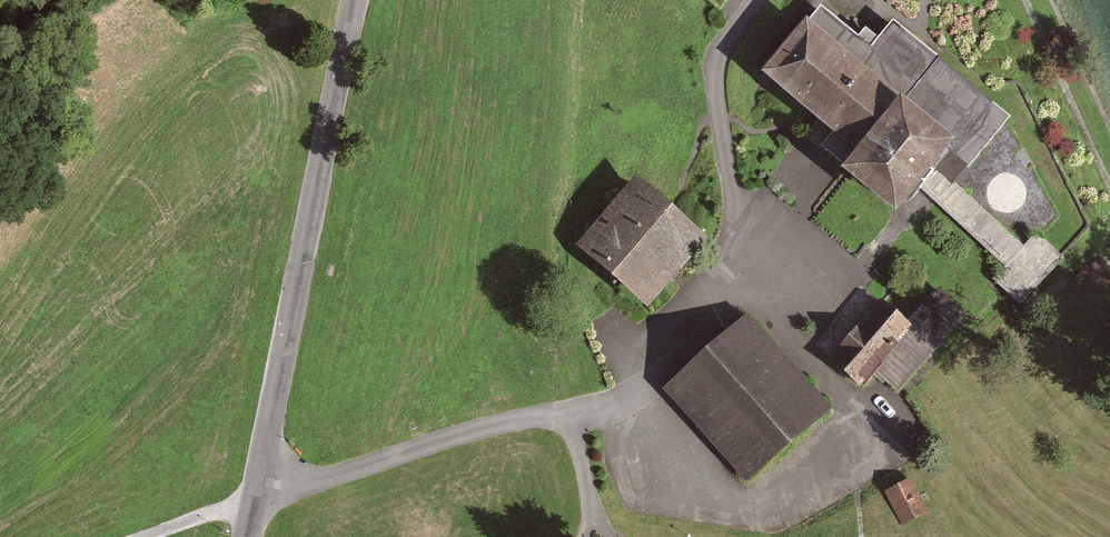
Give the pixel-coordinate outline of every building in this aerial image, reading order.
[(719,9),(727,0),(708,0),(719,9)] [(945,147),(802,27),(756,82),(842,154),(828,172),(884,219),(945,147)] [(698,240),(628,181),(578,239),(648,298),(698,240)] [(1064,255),(1038,232),(1026,246),(988,212),(973,229),(1010,262),(994,280),(1021,304),(1064,255)] [(877,296),(830,357),(859,384),(910,322),(877,296)] [(828,412),(742,317),(668,384),(755,478),(828,412)] [(910,479),(886,491),(903,524),(927,511),(910,479)]
